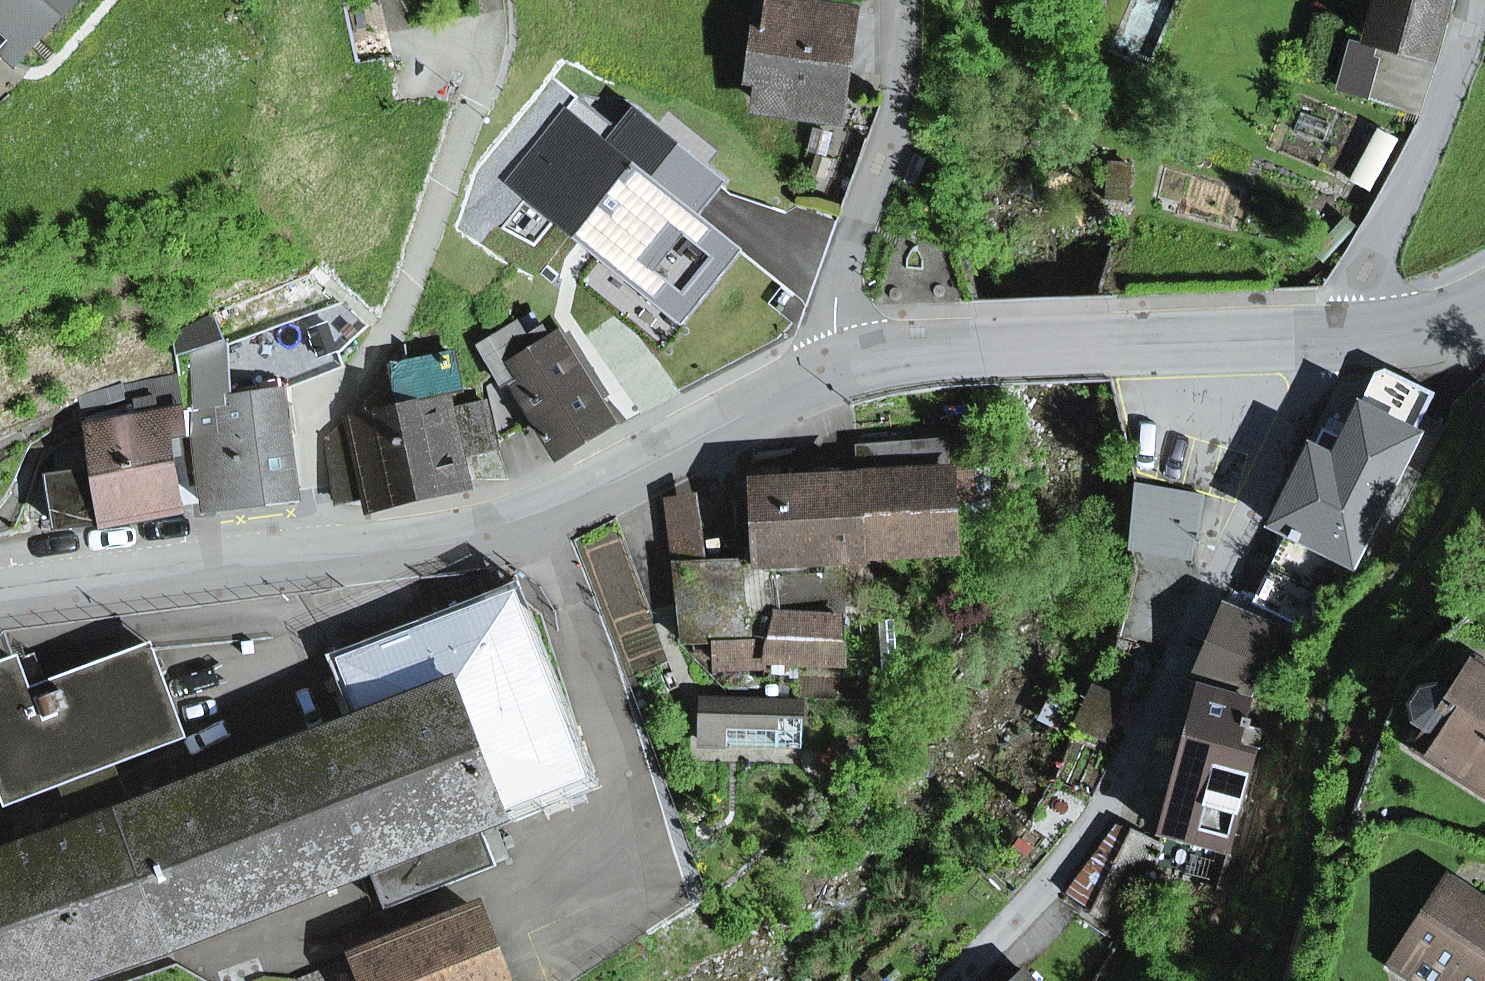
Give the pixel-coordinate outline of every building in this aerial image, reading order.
[(14,59),(50,23),(26,0),(0,0),(0,45),(14,59)] [(50,23),(72,0),(26,0),(50,23)] [(1368,41),(1429,57),(1444,0),(1379,0),(1368,41)] [(766,82),(762,105),(834,115),(847,14),(775,4),(771,33),(758,32),(752,80),(766,82)] [(1344,85),(1376,91),(1384,47),(1352,41),(1344,85)] [(642,348),(658,360),(754,224),(713,195),(669,258),(642,239),(579,329),(609,351),(615,342),(635,356),(642,348)] [(511,371),(538,415),(559,449),(607,420),(584,383),(593,377),(568,336),(553,345),(543,329),(526,339),(517,325),(481,347),(498,379),(511,371)] [(288,393),(360,371),(349,335),(277,356),(288,393)] [(351,416),(365,483),(369,497),(371,506),(465,484),(459,457),(477,454),(495,451),(483,401),(447,410),(444,396),(460,392),(452,354),(396,366),(402,391),(397,396),(398,405),(351,416)] [(511,371),(498,379),(488,387),(500,437),(538,415),(511,371)] [(1275,525),(1291,533),(1351,564),(1421,416),(1431,395),(1385,372),(1376,375),(1342,444),(1325,436),(1316,454),(1311,452),(1275,525)] [(140,420),(183,411),(177,377),(137,386),(140,420)] [(199,444),(204,502),(293,491),(279,394),(226,401),(230,436),(199,444)] [(183,411),(140,420),(88,430),(89,435),(63,444),(56,451),(59,474),(50,475),(58,527),(181,509),(169,437),(190,437),(187,411),(183,411)] [(365,483),(351,416),(326,438),(334,488),(365,483)] [(1421,416),(1351,564),(1378,563),(1443,427),(1421,416)] [(858,444),(860,475),(866,556),(953,549),(951,495),(971,494),(971,465),(951,466),(950,438),(858,444)] [(757,563),(777,561),(847,557),(866,556),(860,475),(754,482),(755,496),(744,496),(744,513),(755,513),(757,563)] [(337,504),(369,497),(365,483),(334,488),(337,504)] [(1135,484),(1130,543),(1193,554),(1203,495),(1135,484)] [(764,662),(767,612),(777,561),(757,563),(700,567),(693,501),(669,503),(683,641),(712,640),(726,660),(764,662)] [(1351,564),(1291,533),(1288,538),(1295,541),(1265,601),(1319,627),(1351,564)] [(845,666),(864,667),(866,556),(847,557),(845,666)] [(845,666),(847,557),(777,561),(767,612),(764,662),(845,666)] [(479,823),(585,781),(512,595),(344,663),(365,720),(134,810),(77,831),(0,858),(0,980),(66,980),(172,944),(368,867),(479,823)] [(1276,636),(1228,617),(1209,666),(1257,685),(1276,636)] [(9,801),(182,735),(150,647),(32,690),(31,687),(26,689),(14,661),(0,667),(0,777),(9,801)] [(1417,746),(1484,791),(1484,676),(1469,666),(1448,698),(1435,689),(1421,692),(1413,705),(1415,719),(1429,728),(1417,746)] [(1182,840),(1227,849),(1262,732),(1239,726),(1247,700),(1200,687),(1161,829),(1185,831),(1182,840)] [(1095,688),(1078,725),(1103,737),(1120,700),(1095,688)] [(703,699),(702,742),(801,744),(803,702),(703,699)] [(77,831),(134,810),(116,764),(60,786),(77,831)] [(479,823),(368,867),(384,909),(495,865),(479,823)] [(1127,929),(1159,844),(1135,833),(1096,914),(1127,929)] [(1445,881),(1393,962),(1424,980),(1484,980),(1484,906),(1445,881)] [(362,980),(503,980),(475,909),(353,957),(362,980)] [(353,957),(298,979),(299,980),(362,980),(353,957)] [(1026,972),(1017,980),(1035,980),(1026,972)]
